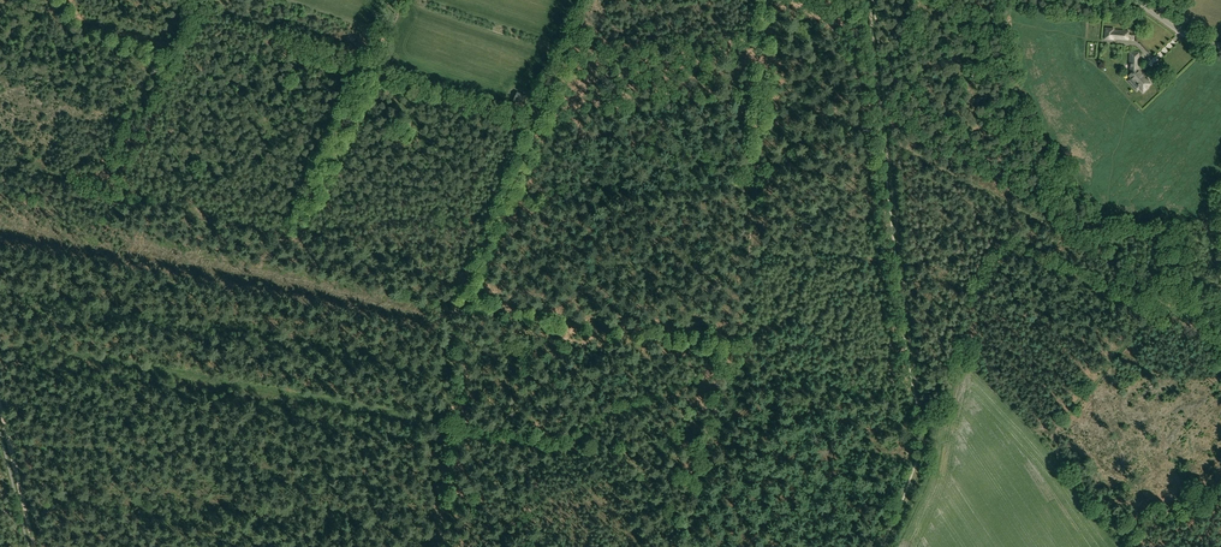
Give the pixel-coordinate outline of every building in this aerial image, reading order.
[(1128,40),(1129,32),(1114,31),(1114,29),(1106,29),(1105,39),(1113,40),(1113,39),(1128,40)] [(1137,52),(1129,52),(1129,63),(1130,63),(1130,72),(1132,74),(1129,76),(1136,84),(1137,83),(1138,85),(1138,86),(1139,85),(1140,87),(1139,88),(1143,92),(1148,88),(1147,87),(1151,83),(1147,80),(1148,79),(1144,75),(1143,76),(1142,74),(1141,74),(1140,73),(1140,72),(1138,70),(1136,72),(1134,70),(1138,66),(1138,52),(1137,52)] [(524,113),(531,98),(516,92),(510,107),(524,113)]
